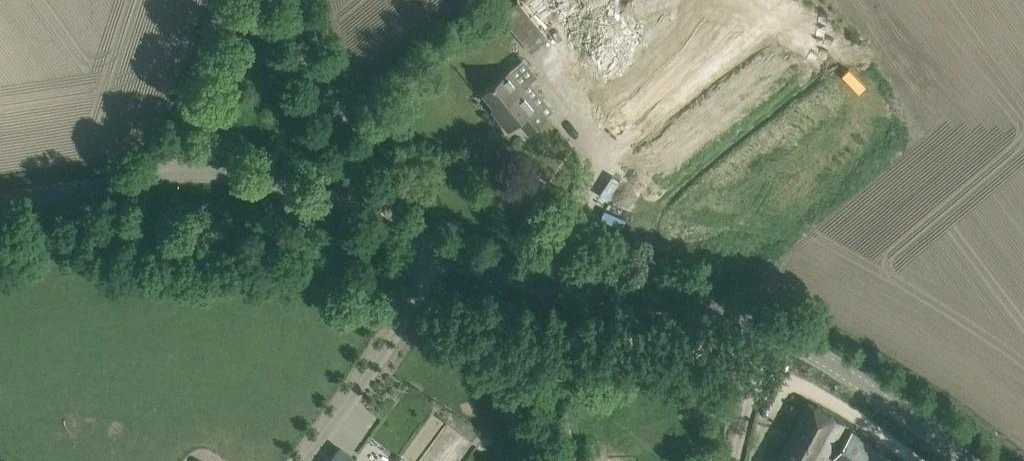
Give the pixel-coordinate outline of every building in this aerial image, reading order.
[(565,25),(595,0),(518,0),(549,38),(565,25)] [(744,33),(718,0),(658,0),(570,73),(620,134),(744,33)] [(548,118),(509,70),(482,92),(501,115),(498,117),(508,130),(519,121),(529,133),(548,118)] [(776,460),(823,460),(844,422),(809,402),(776,460)] [(852,432),(833,458),(837,460),(891,460),(852,432)] [(341,449),(332,460),(358,460),(341,449)]
